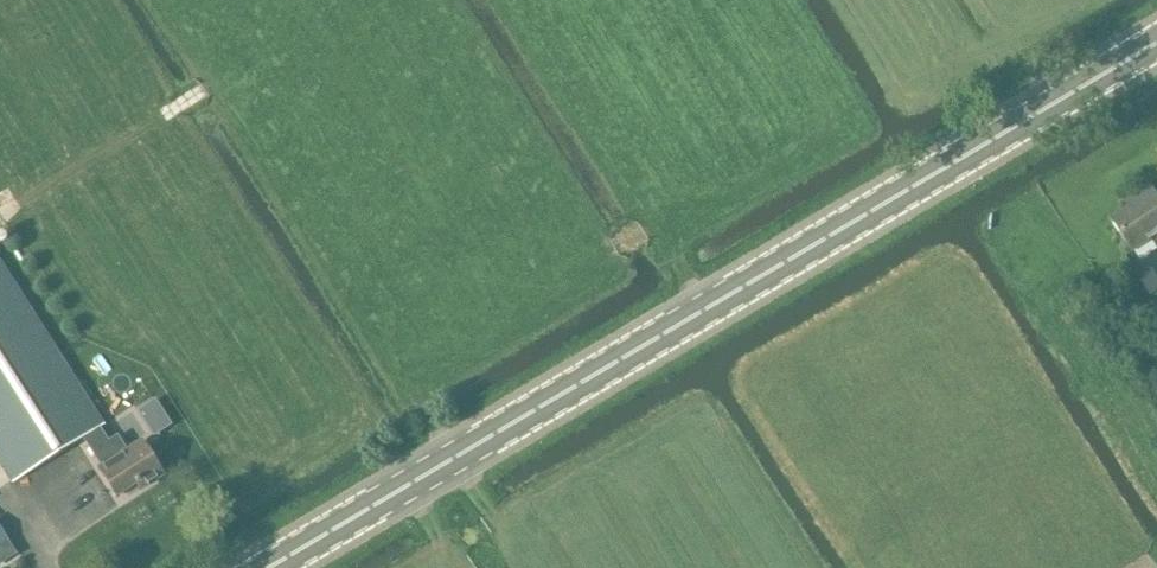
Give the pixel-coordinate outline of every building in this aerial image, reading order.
[(1132,196),(1136,203),(1110,220),(1133,252),(1152,240),(1156,248),(1156,200),(1148,187),(1132,196)] [(13,482),(85,437),(100,428),(104,425),(0,261),(0,461),(13,482)] [(100,428),(85,437),(104,468),(101,470),(117,496),(138,484),(141,489),(163,475),(143,443),(119,458),(100,428)] [(20,555),(0,523),(0,567),(20,555)]
